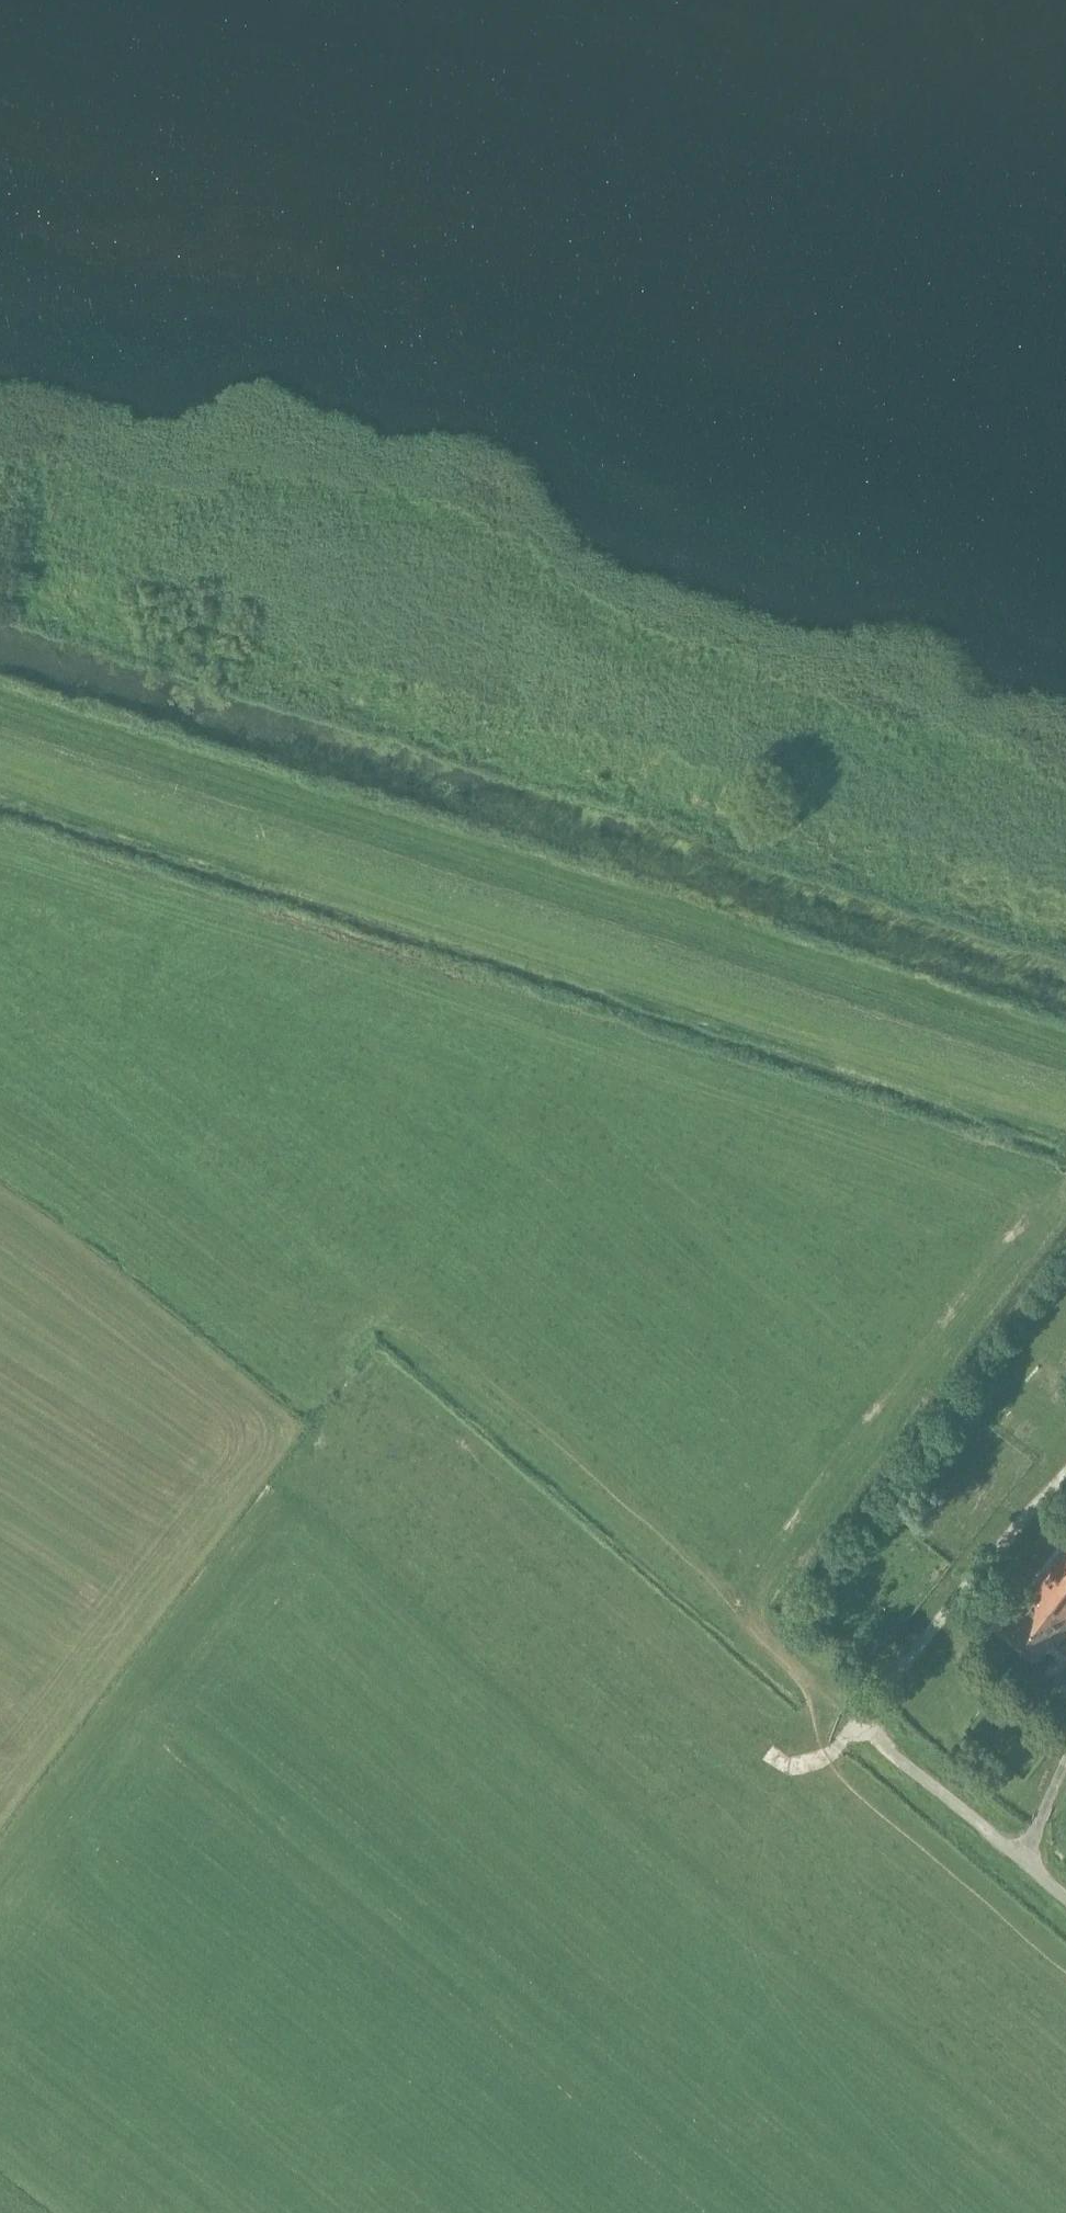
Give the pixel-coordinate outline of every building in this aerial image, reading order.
[(1057,1627),(1065,1634),(1065,1543),(1000,1629),(1035,1656),(1057,1627)]
